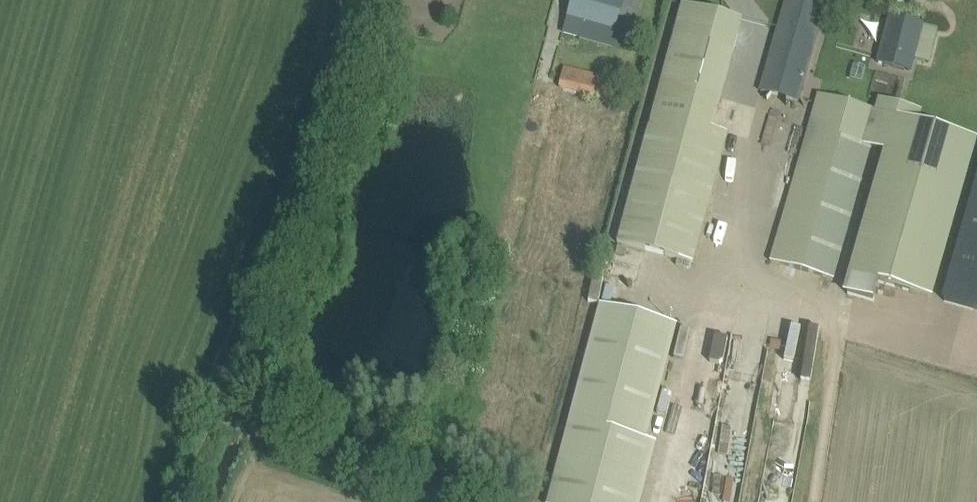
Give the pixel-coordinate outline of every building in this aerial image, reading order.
[(616,29),(624,0),(572,0),(568,16),(616,29)] [(763,88),(800,98),(826,7),(821,5),(823,0),(787,0),(763,88)] [(727,133),(712,129),(741,19),(682,4),(617,242),(693,263),(724,145),(727,133)] [(913,58),(917,43),(923,24),(891,15),(878,62),(910,71),(913,58)] [(610,77),(564,65),(558,88),(604,100),(610,77)] [(770,260),(834,279),(850,227),(872,146),(884,149),(849,273),(880,282),(933,298),(976,144),(976,138),(920,122),(922,110),(905,105),(879,97),(876,108),(819,92),(818,95),(786,210),(770,260)] [(942,299),(976,309),(976,176),(942,299)] [(678,324),(599,303),(547,501),(640,501),(656,441),(647,439),(678,324)] [(765,364),(738,359),(738,361),(727,359),(722,386),(699,381),(690,430),(712,434),(699,501),(737,501),(765,364)] [(789,494),(760,491),(759,501),(789,501),(789,494)]
